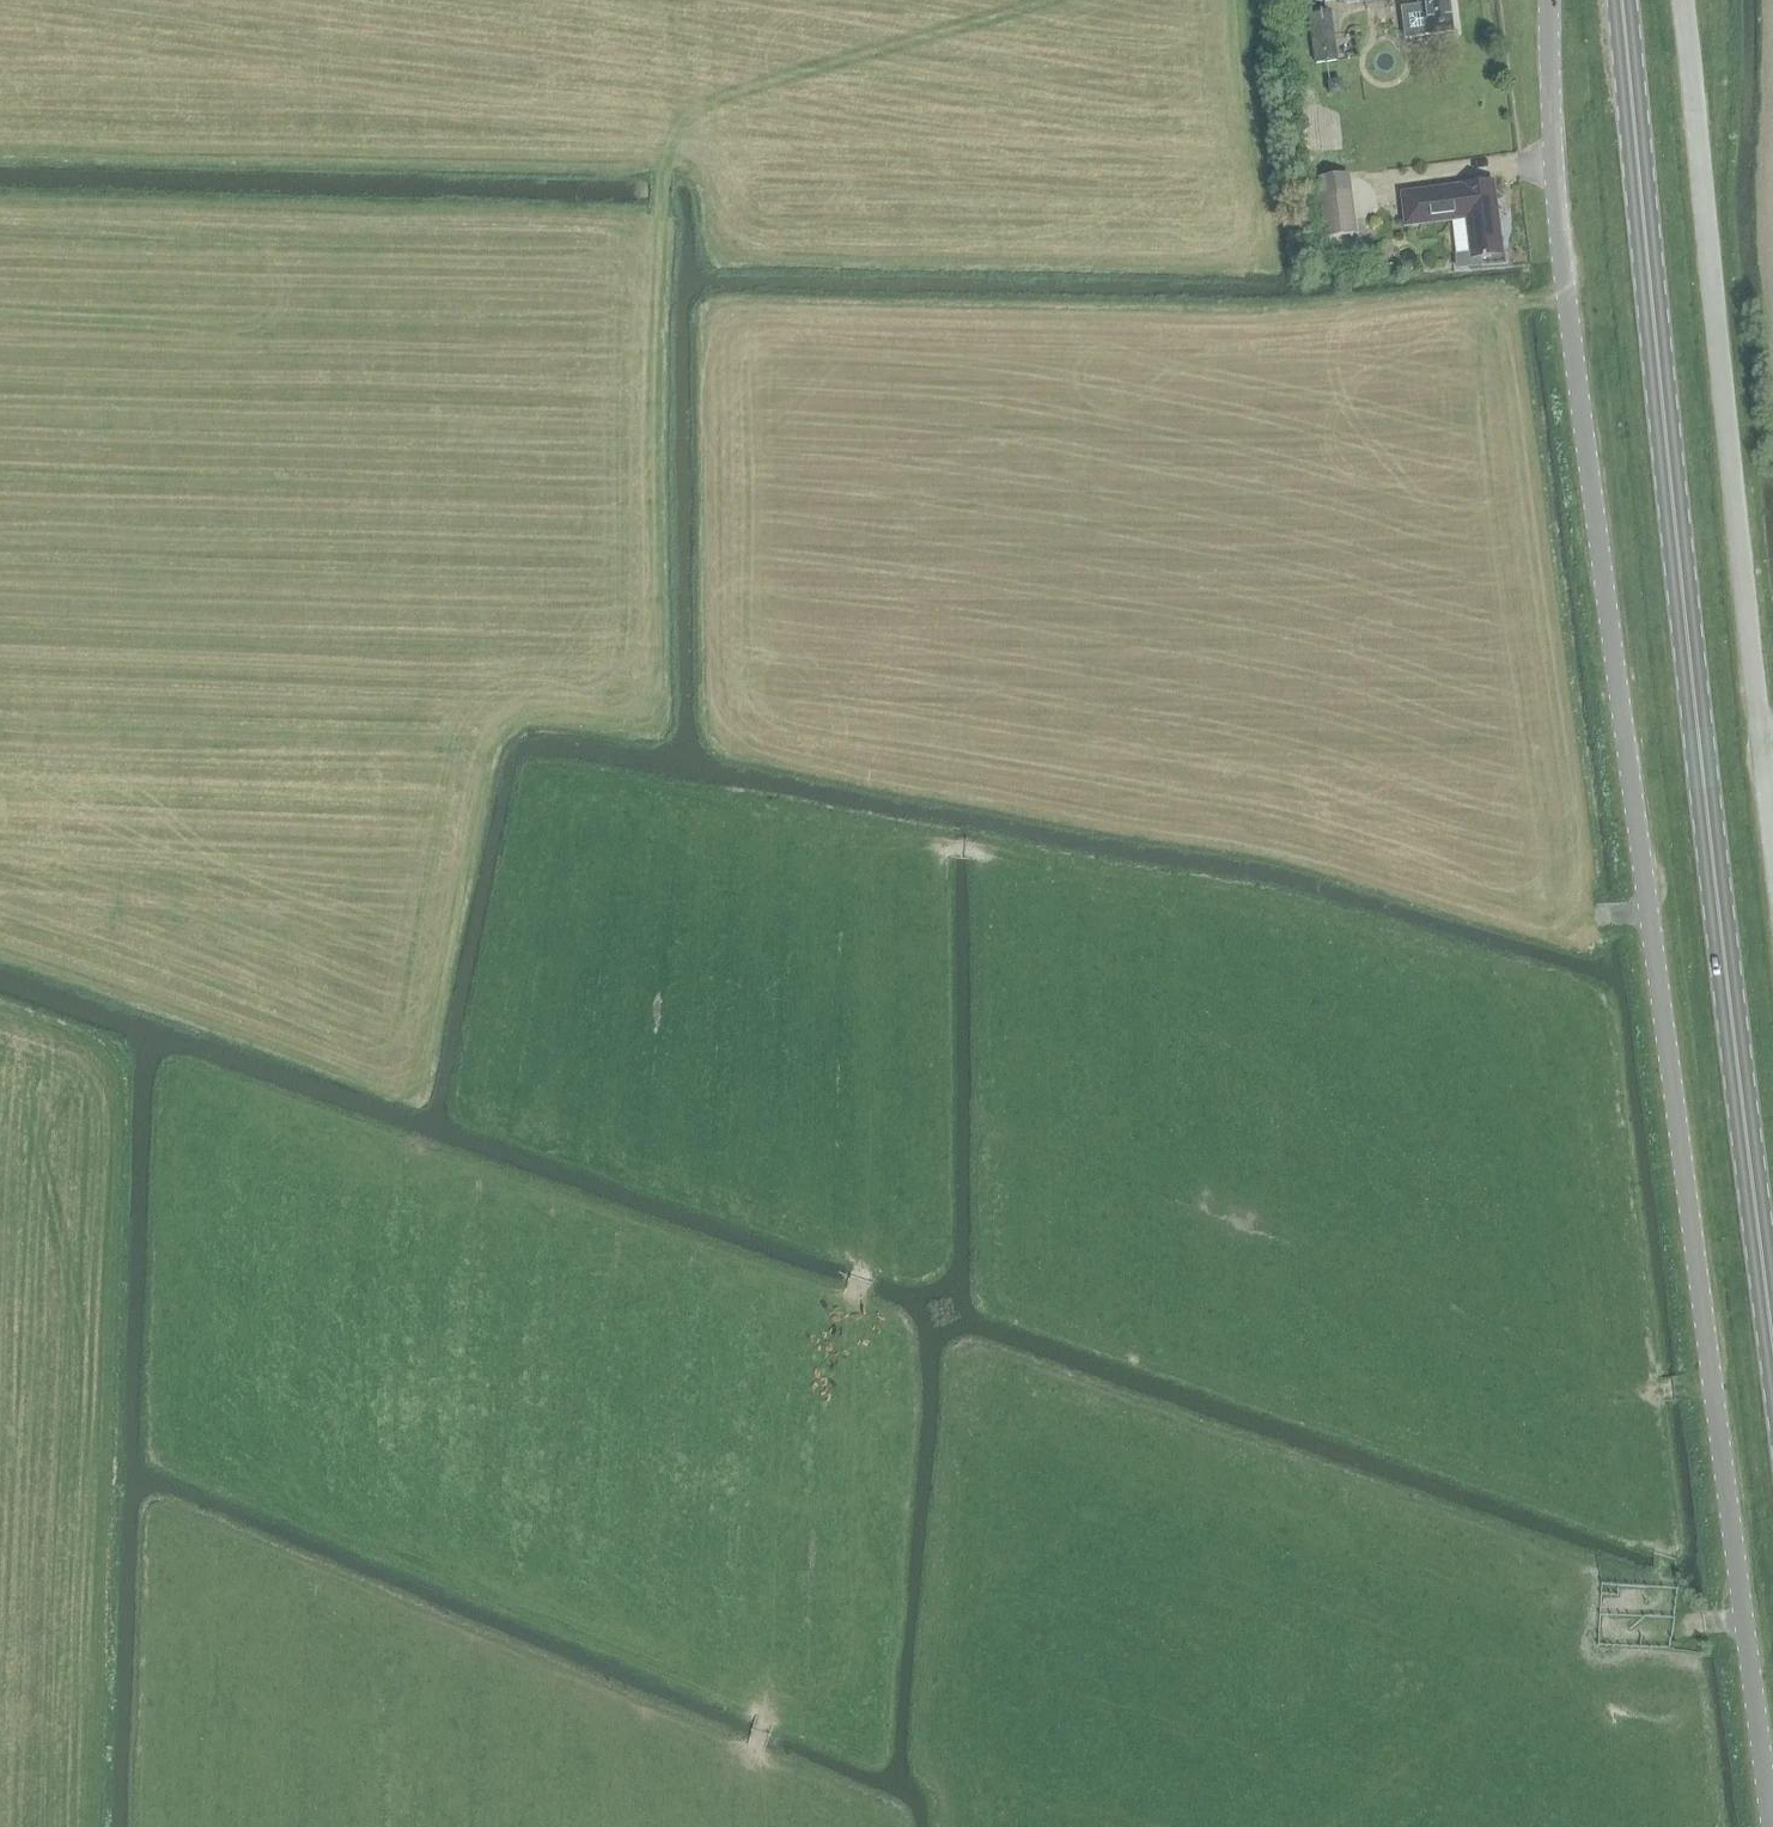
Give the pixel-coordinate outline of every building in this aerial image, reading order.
[(1417,6),(1413,6),(1417,36),(1454,32),(1449,0),(1417,0),(1417,6)] [(1307,13),(1313,63),(1336,61),(1330,10),(1307,13)] [(1472,255),(1499,252),(1491,183),(1402,194),(1406,223),(1467,215),(1472,255)] [(1357,233),(1351,189),(1317,193),(1322,238),(1357,233)]
